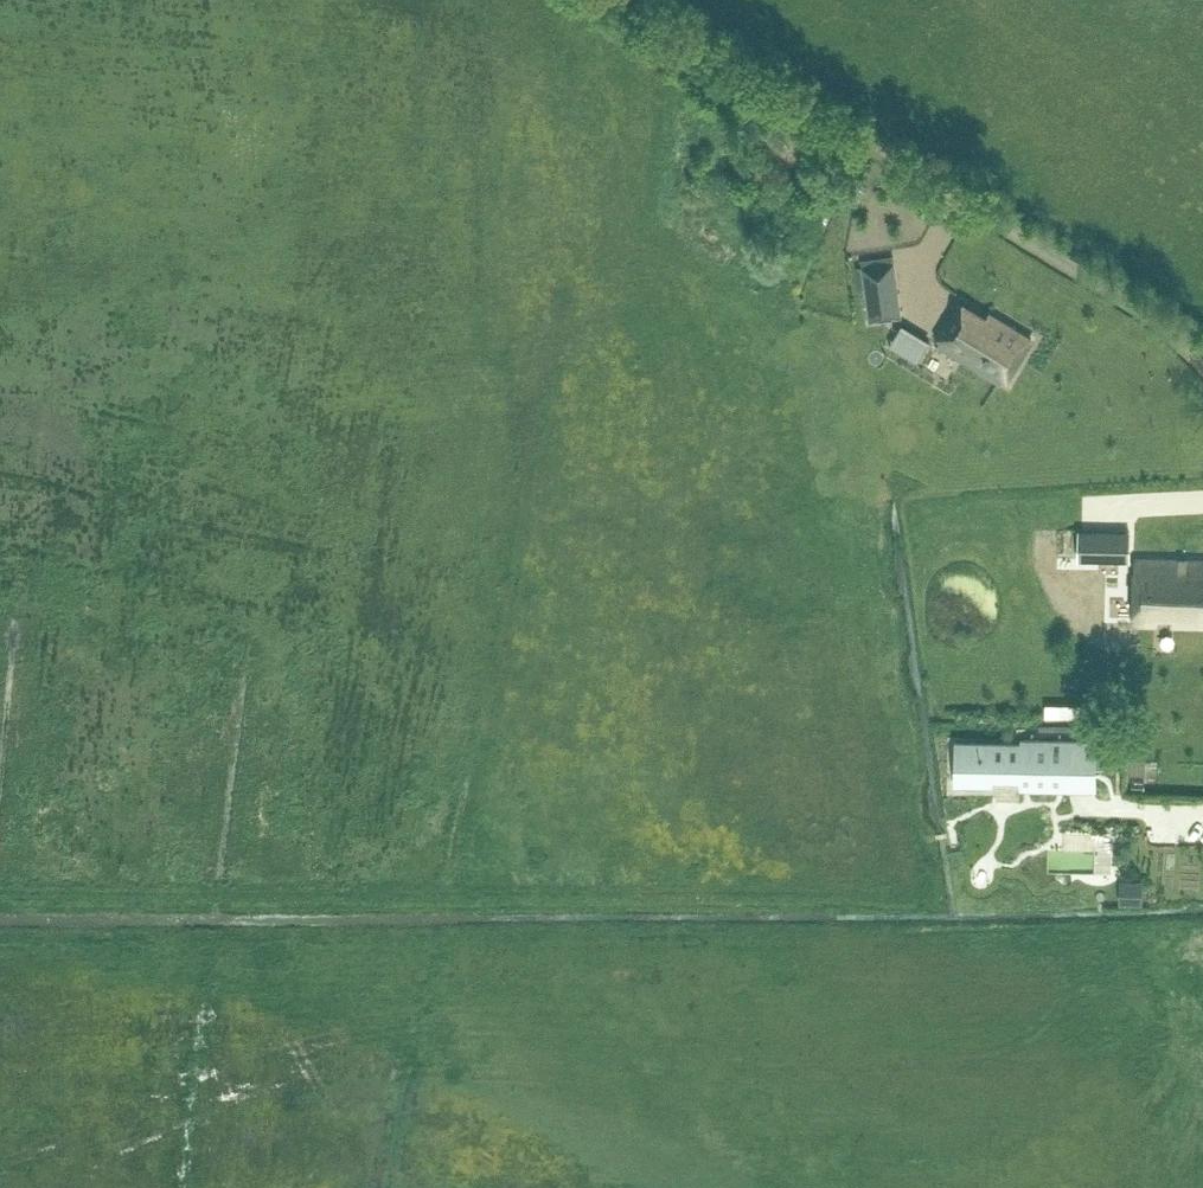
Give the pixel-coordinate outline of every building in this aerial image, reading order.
[(900,312),(894,253),(862,257),(870,317),(894,314),(894,313),(900,312)] [(993,325),(957,303),(937,336),(1006,378),(1031,337),(998,317),(993,325)] [(901,324),(890,344),(917,360),(928,340),(901,324)] [(1078,556),(1097,557),(1098,528),(1079,528),(1078,556)] [(1133,619),(1202,623),(1202,558),(1135,557),(1134,583),(1133,619)] [(1066,787),(1067,736),(1020,735),(1020,738),(1020,741),(971,741),(970,779),(993,779),(993,771),(1020,771),(1020,780),(1021,780),(1022,778),(1031,778),(1031,782),(1029,785),(1029,786),(1066,787)] [(1116,766),(1117,744),(1107,744),(1107,737),(1079,736),(1079,765),(1097,765),(1116,766)] [(1123,879),(1123,898),(1123,902),(1142,902),(1142,898),(1142,879),(1123,879)]
